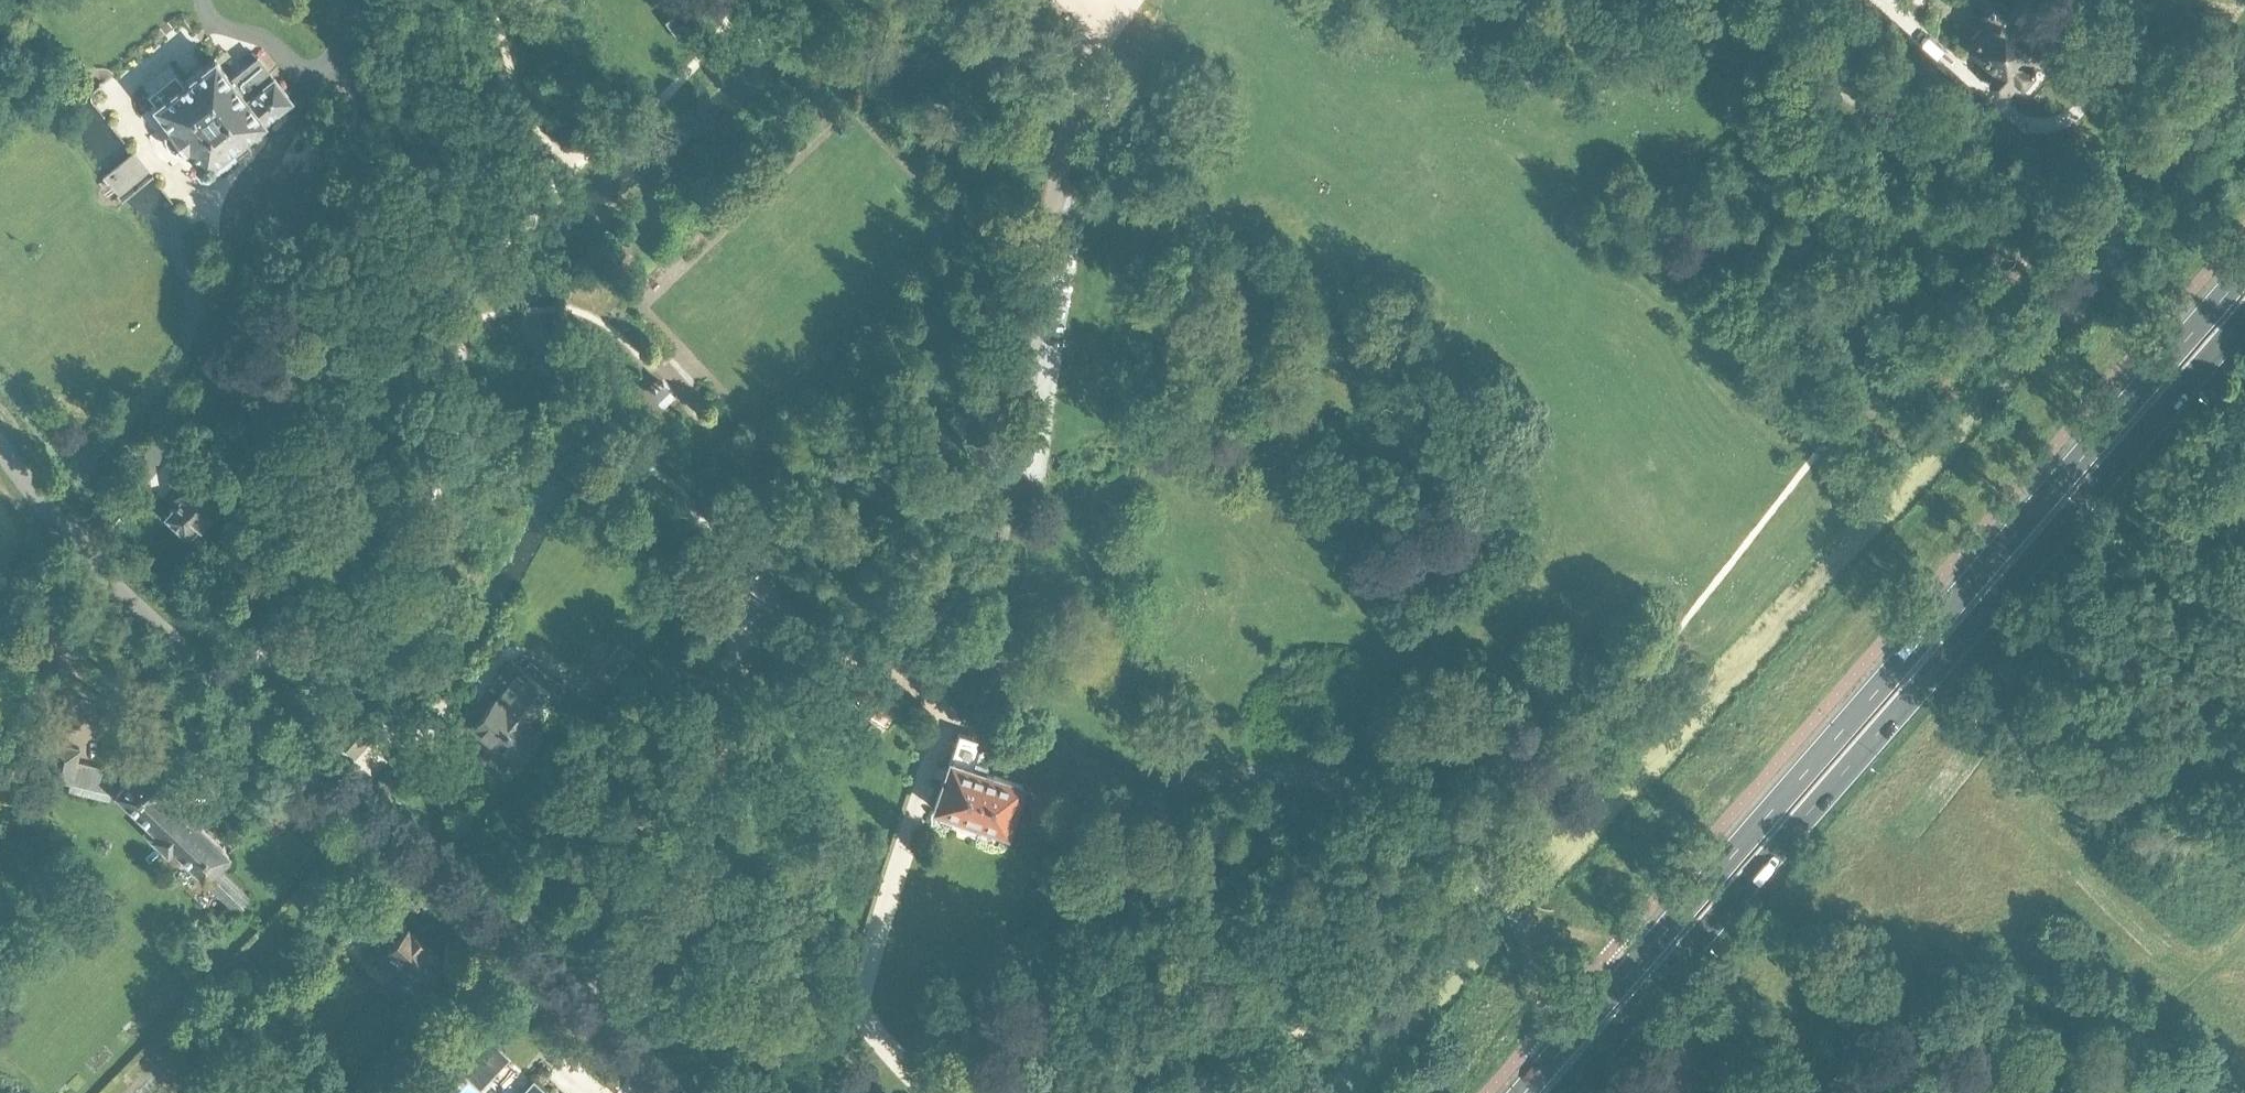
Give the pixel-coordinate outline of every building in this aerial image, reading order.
[(1987,6),(1985,9),(1991,15),(1984,22),(1989,27),(1985,31),(1983,28),(1979,29),(1972,37),(1972,41),(1975,43),(1972,46),(1995,65),(1990,70),(1995,74),(1992,77),(1992,81),(1999,87),(2004,87),(2006,85),(2011,90),(2020,80),(2021,81),(2027,81),(2035,71),(2035,66),(2043,56),(2042,54),(2046,49),(2042,45),(2046,41),(2030,27),(2034,23),(2030,19),(2041,7),(2033,0),(2027,0),(2019,10),(2014,5),(2011,10),(2000,0),(1980,0),(1987,6)] [(675,28),(682,39),(701,25),(693,14),(694,13),(688,4),(667,20),(673,29),(675,28)] [(215,56),(214,57),(185,81),(176,70),(149,91),(158,102),(156,103),(172,124),(171,125),(173,127),(166,132),(166,134),(166,137),(167,140),(170,144),(174,147),(178,149),(180,149),(187,144),(187,145),(189,144),(198,157),(196,163),(201,170),(209,170),(213,166),(219,173),(252,146),(243,135),(291,97),(270,72),(260,79),(247,64),(232,76),(215,56)] [(662,403),(675,391),(663,379),(651,391),(662,403)] [(200,525),(220,503),(213,497),(218,492),(208,483),(203,488),(192,477),(177,494),(180,497),(165,514),(184,532),(195,520),(200,525)] [(526,720),(550,689),(521,666),(475,724),(516,757),(538,729),(526,720)] [(357,715),(337,736),(357,754),(376,732),(357,715)] [(305,727),(314,735),(317,738),(327,727),(315,716),(305,727)] [(1012,811),(1022,781),(985,769),(987,761),(981,759),(986,745),(982,743),(983,738),(958,730),(933,806),(1006,830),(1009,821),(1012,820),(1014,815),(1012,811)] [(53,741),(46,774),(72,780),(72,782),(114,792),(115,792),(132,774),(77,761),(80,747),(55,741),(53,741)] [(154,751),(132,774),(115,792),(155,831),(151,836),(167,851),(171,846),(204,877),(206,876),(212,882),(209,885),(229,904),(243,890),(217,865),(228,853),(163,790),(179,774),(154,751)] [(407,926),(407,927),(389,909),(381,919),(399,935),(385,950),(399,963),(386,976),(391,981),(426,944),(407,926)] [(426,944),(391,981),(395,985),(408,972),(422,986),(444,962),(426,944)] [(467,1075),(477,1084),(496,1064),(486,1054),(467,1075)] [(1176,1084),(1186,1092),(1195,1092),(1201,1083),(1188,1071),(1176,1084)]
